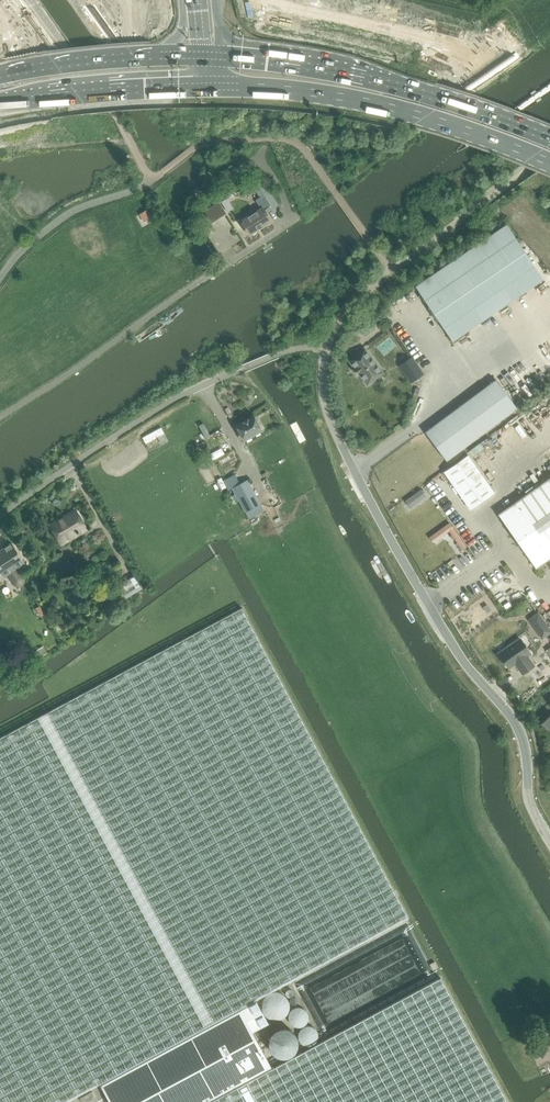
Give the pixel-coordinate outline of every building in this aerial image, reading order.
[(263,210),(270,206),(264,195),(256,200),(261,208),(240,221),(249,236),(271,222),(263,210)] [(212,221),(225,213),(218,203),(205,212),(212,221)] [(148,210),(139,214),(144,222),(152,217),(148,210)] [(505,225),(415,286),(452,341),(542,279),(505,225)] [(381,315),(374,319),(378,324),(384,319),(381,315)] [(370,322),(365,326),(370,333),(376,329),(370,322)] [(364,349),(349,361),(354,367),(352,369),(357,375),(359,374),(367,384),(382,373),(364,349)] [(419,382),(411,373),(402,380),(409,389),(419,382)] [(494,380),(425,432),(446,460),(515,408),(494,380)] [(244,440),(261,431),(253,415),(235,425),(244,440)] [(203,423),(199,426),(205,438),(210,436),(203,423)] [(162,445),(169,441),(161,427),(143,437),(146,443),(157,437),(162,445)] [(466,456),(446,470),(473,508),(493,494),(466,456)] [(445,479),(441,473),(424,485),(429,491),(445,479)] [(549,558),(549,478),(498,514),(536,568),(549,558)] [(241,483),(233,488),(246,512),(250,519),(265,510),(261,503),(248,479),(241,483)] [(72,537),(86,529),(76,512),(64,520),(63,518),(50,525),(60,542),(71,535),(72,537)] [(444,526),(429,537),(433,542),(447,531),(444,526)] [(454,527),(449,530),(462,548),(467,545),(454,527)] [(22,578),(16,569),(25,564),(12,544),(0,552),(0,576),(2,578),(8,575),(14,584),(15,585),(16,586),(17,586),(18,586),(19,586),(20,586),(21,585),(22,584),(23,583),(23,582),(23,581),(23,580),(23,579),(22,578)] [(144,587),(136,574),(118,585),(126,598),(144,587)] [(0,737),(0,1101),(65,1101),(99,1084),(106,1096),(109,1101),(507,1101),(506,1100),(496,1081),(472,1037),(462,1018),(440,977),(440,978),(272,1068),(253,1032),(268,1023),(255,1000),(408,918),(403,908),(393,889),(382,870),(372,850),(361,829),(350,810),(329,771),(314,743),(304,724),(294,705),(283,685),(269,659),(259,640),(248,621),(241,608),(0,737)] [(517,642),(499,655),(509,670),(516,666),(522,675),(534,667),(527,658),(531,655),(521,640),(517,642)] [(43,646),(33,652),(37,658),(47,653),(43,646)] [(278,1056),(283,1057),(288,1057),(292,1054),(295,1051),(297,1047),(298,1043),(297,1039),(295,1035),(292,1031),(288,1029),(283,1028),(278,1029),(275,1031),(272,1034),(270,1038),(269,1043),(270,1048),(272,1052),(275,1055),(278,1056)] [(80,1098),(82,1101),(87,1101),(95,1098),(92,1092),(80,1098)]
